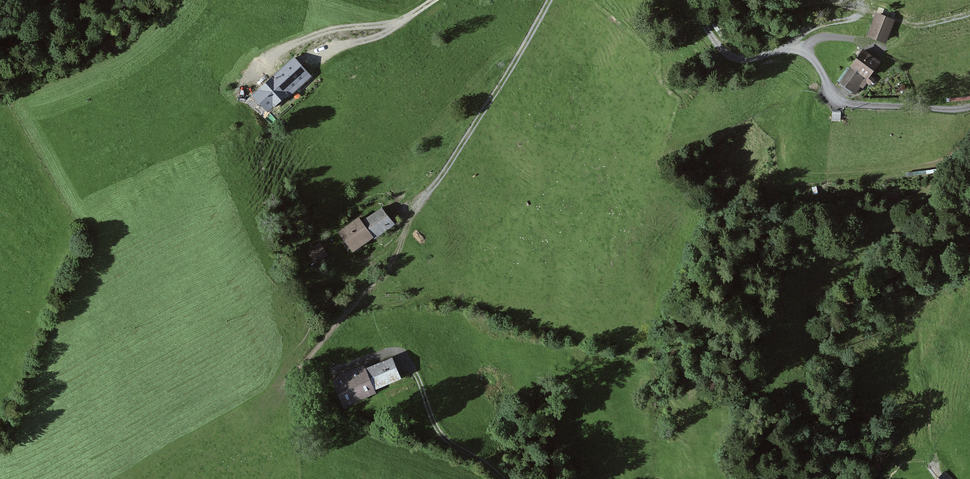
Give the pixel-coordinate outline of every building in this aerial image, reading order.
[(895,23),(877,14),(867,37),(885,45),(895,23)] [(838,81),(839,82),(856,95),(865,83),(870,88),(877,78),(870,73),(878,63),(862,50),(838,81)] [(295,60),(254,95),(267,109),(283,95),(286,99),(310,78),(295,60)] [(358,218),(337,234),(351,253),(372,238),(374,241),(394,227),(381,209),(362,223),(358,218)] [(316,256),(325,251),(320,240),(311,245),(316,256)] [(363,364),(330,379),(344,408),(376,394),(375,391),(401,379),(391,357),(365,369),(363,364)] [(935,473),(940,478),(950,478),(956,473),(947,463),(935,473)]
